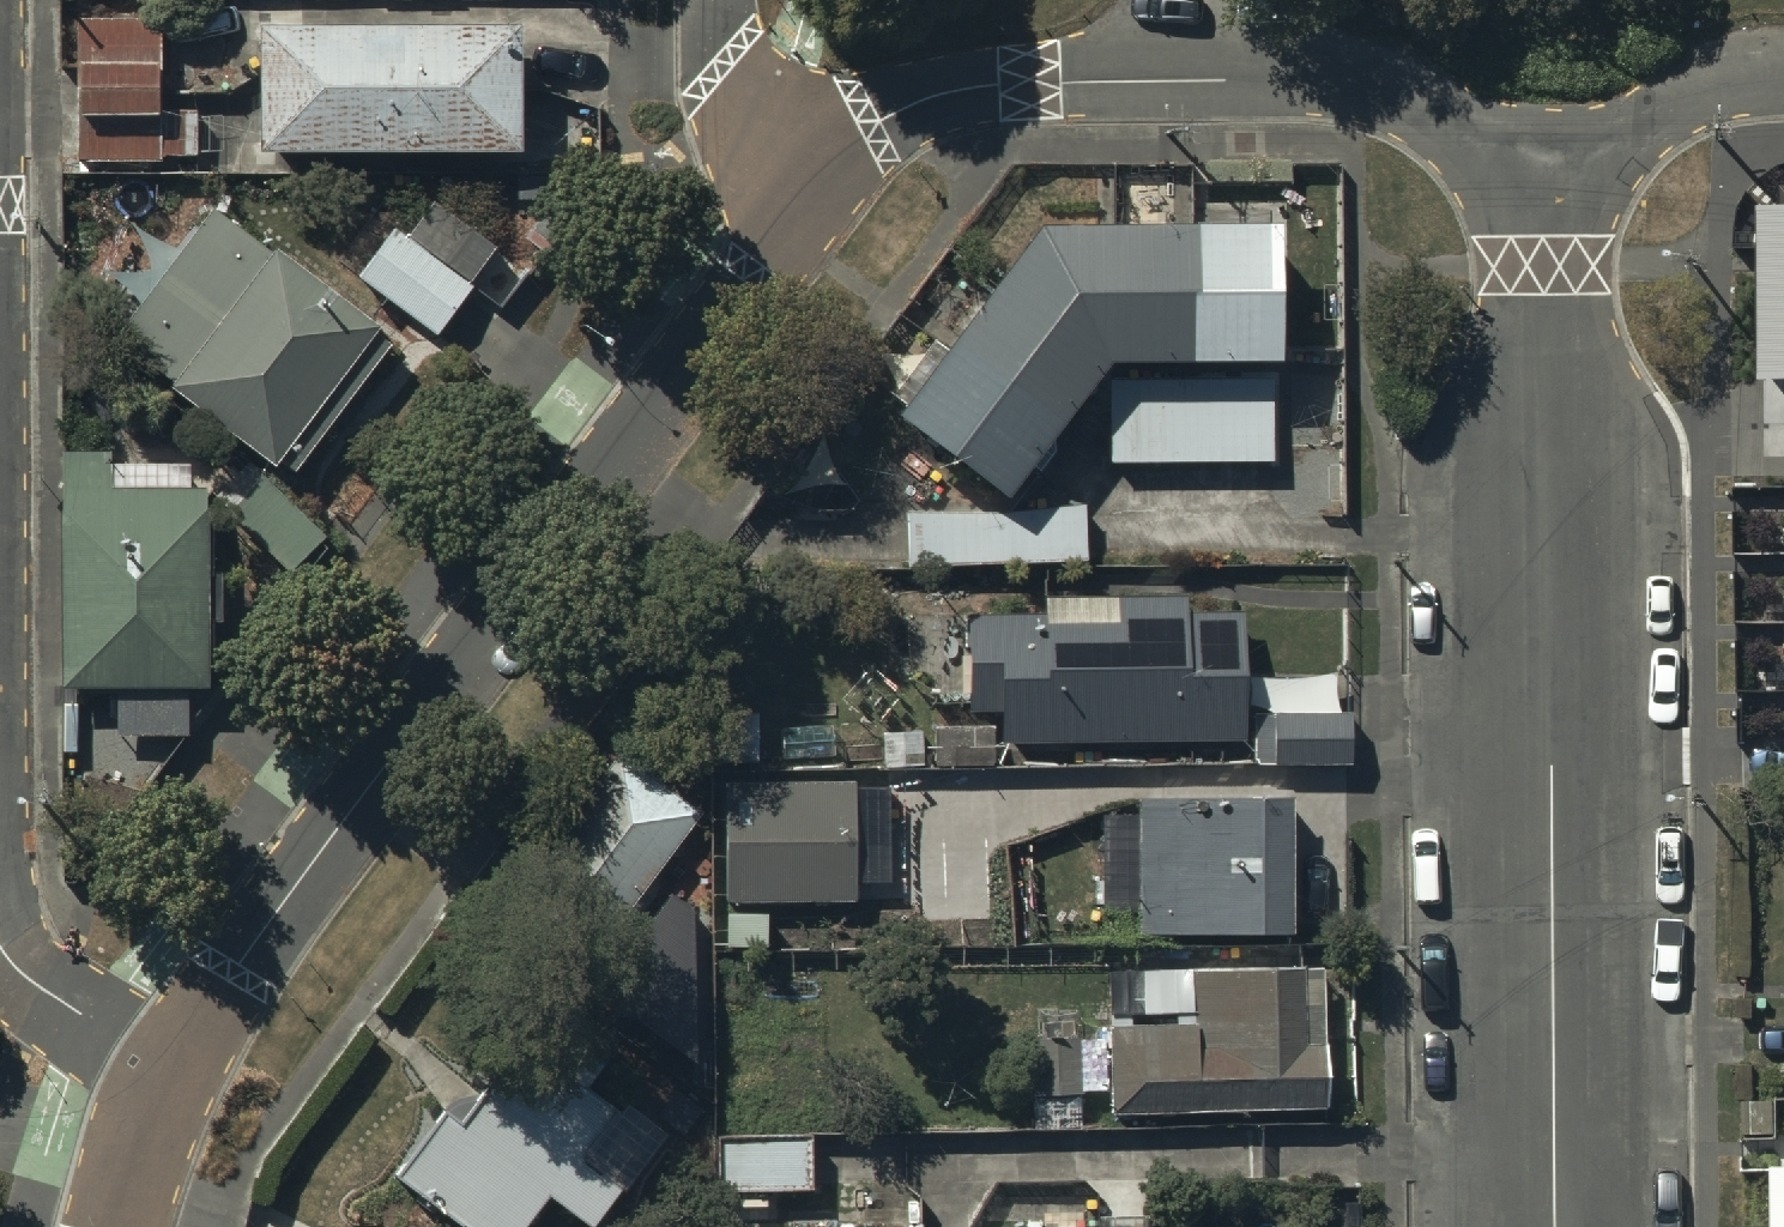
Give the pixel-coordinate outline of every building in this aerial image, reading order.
[(161,24),(78,25),(79,80),(85,80),(85,130),(79,130),(80,170),(164,169),(163,164),(197,163),(196,115),(162,115),(161,24)] [(262,41),(263,168),(526,168),(526,40),(262,41)] [(1744,181),(1746,355),(1783,355),(1783,180),(1744,181)] [(1035,205),(894,394),(1004,476),(1105,340),(1108,435),(1273,430),(1270,338),(1278,338),(1274,198),(1035,205)] [(394,235),(359,282),(442,342),(476,295),(499,311),(527,272),(438,207),(410,246),(394,235)] [(217,216),(117,349),(178,394),(173,400),(279,479),(285,470),(297,480),(395,349),(217,216)] [(111,459),(67,459),(64,701),(120,701),(120,744),(192,745),(193,699),(209,699),(211,499),(111,498),(111,459)] [(264,483),(231,515),(292,578),(325,546),(264,483)] [(905,501),(907,558),(1086,551),(1084,497),(1006,499),(905,501)] [(1047,617),(968,618),(968,718),(1001,718),(1001,748),(1241,747),(1241,612),(1190,612),(1190,596),(1047,596),(1047,617)] [(1349,765),(1348,714),(1258,715),(1258,765),(1349,765)] [(619,743),(541,843),(621,905),(698,805),(619,743)] [(855,783),(721,783),(721,887),(855,887),(855,783)] [(1292,806),(1136,803),(1133,942),(1290,945),(1292,806)] [(1109,1036),(1110,1119),(1323,1117),(1322,975),(1191,976),(1192,1035),(1109,1036)] [(401,1189),(451,1226),(536,1226),(552,1206),(580,1226),(605,1226),(628,1196),(590,1168),(620,1129),(583,1102),(602,1077),(542,1032),(467,1132),(452,1120),(401,1189)] [(1079,1039),(1031,1039),(1031,1103),(1080,1103),(1079,1039)] [(812,1139),(727,1140),(727,1199),(812,1198),(812,1139)] [(1769,1168),(1770,1226),(1783,1226),(1783,1167),(1769,1168)]
